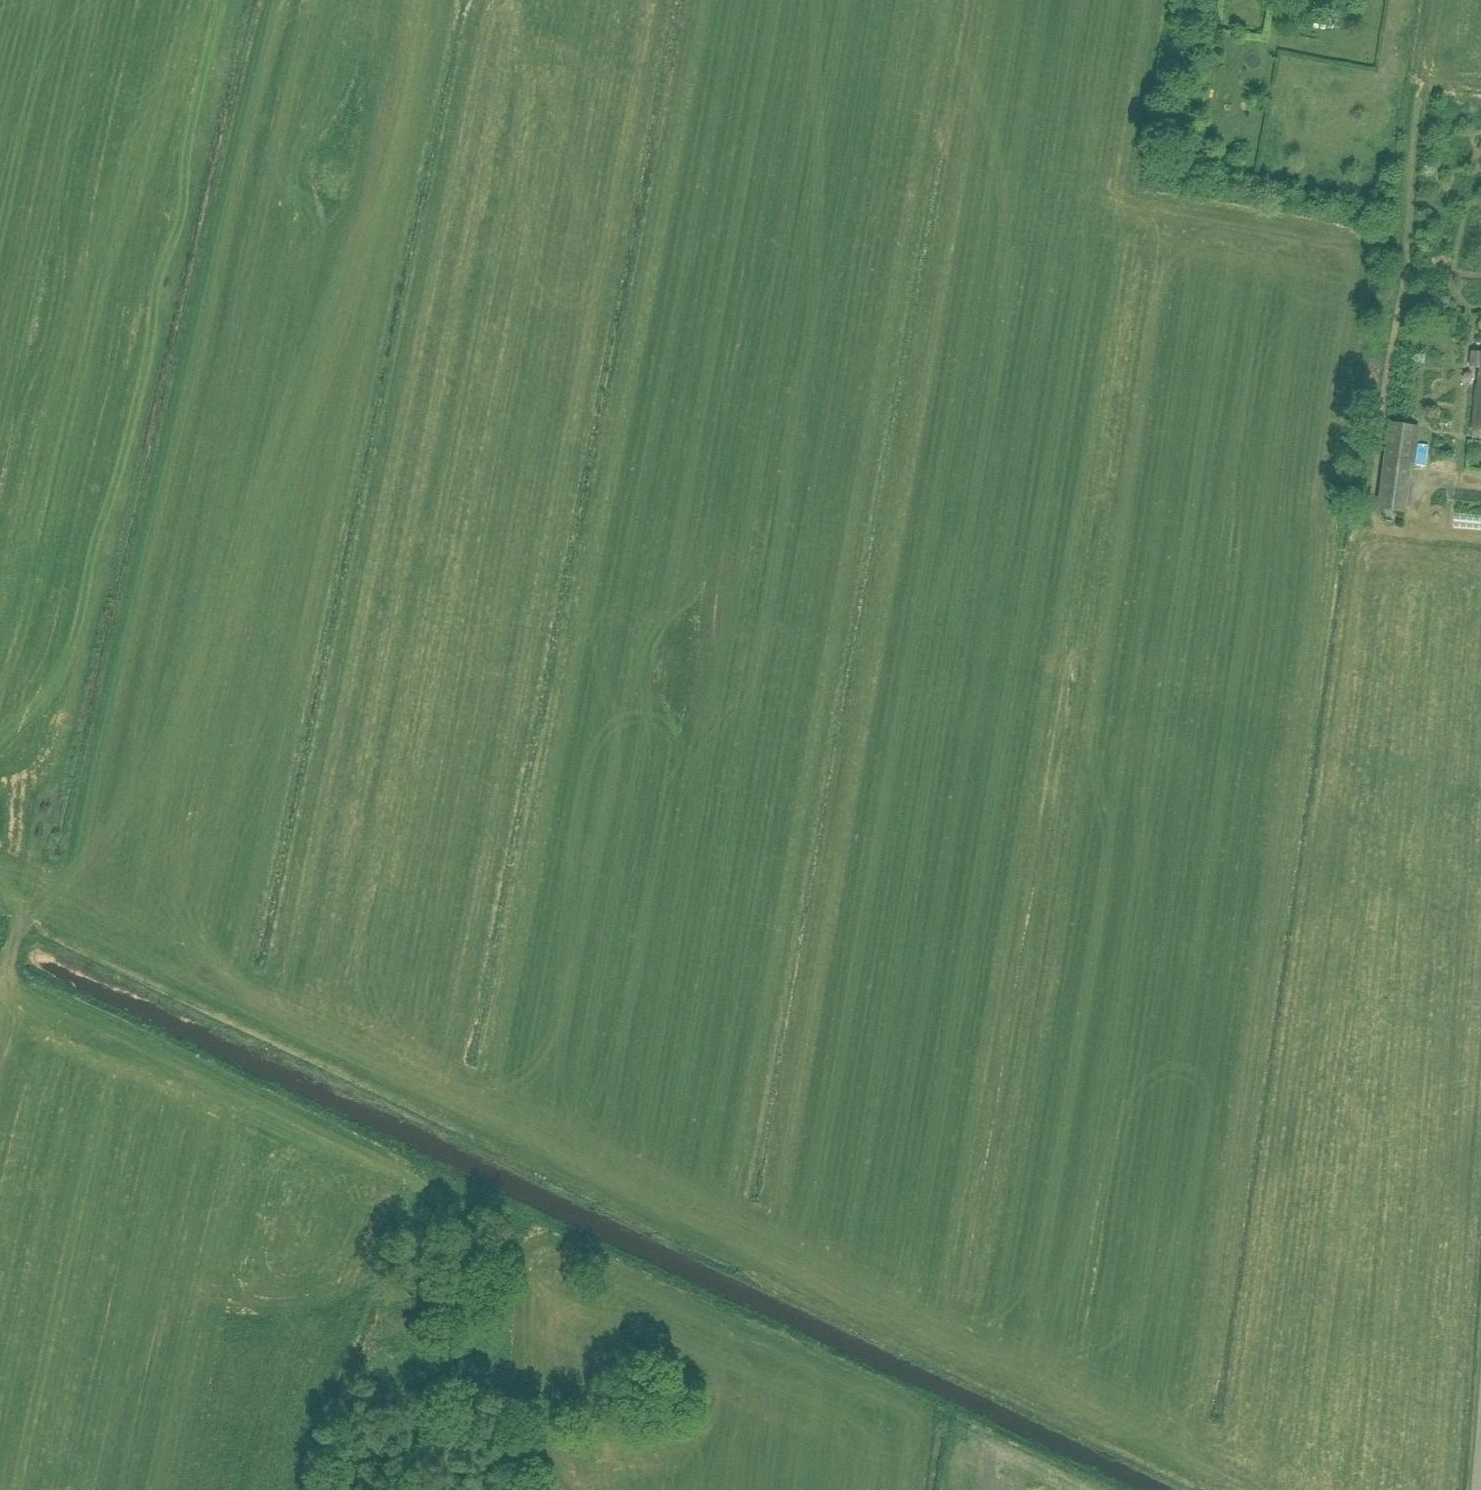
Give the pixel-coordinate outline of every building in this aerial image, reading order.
[(1471,352),(1469,367),(1480,368),(1479,374),(1480,374),(1479,386),(1477,386),(1472,429),(1480,430),(1480,353),(1471,352)] [(1388,423),(1383,460),(1410,464),(1414,465),(1419,427),(1388,423)] [(1410,464),(1383,460),(1380,477),(1408,481),(1410,464)]
